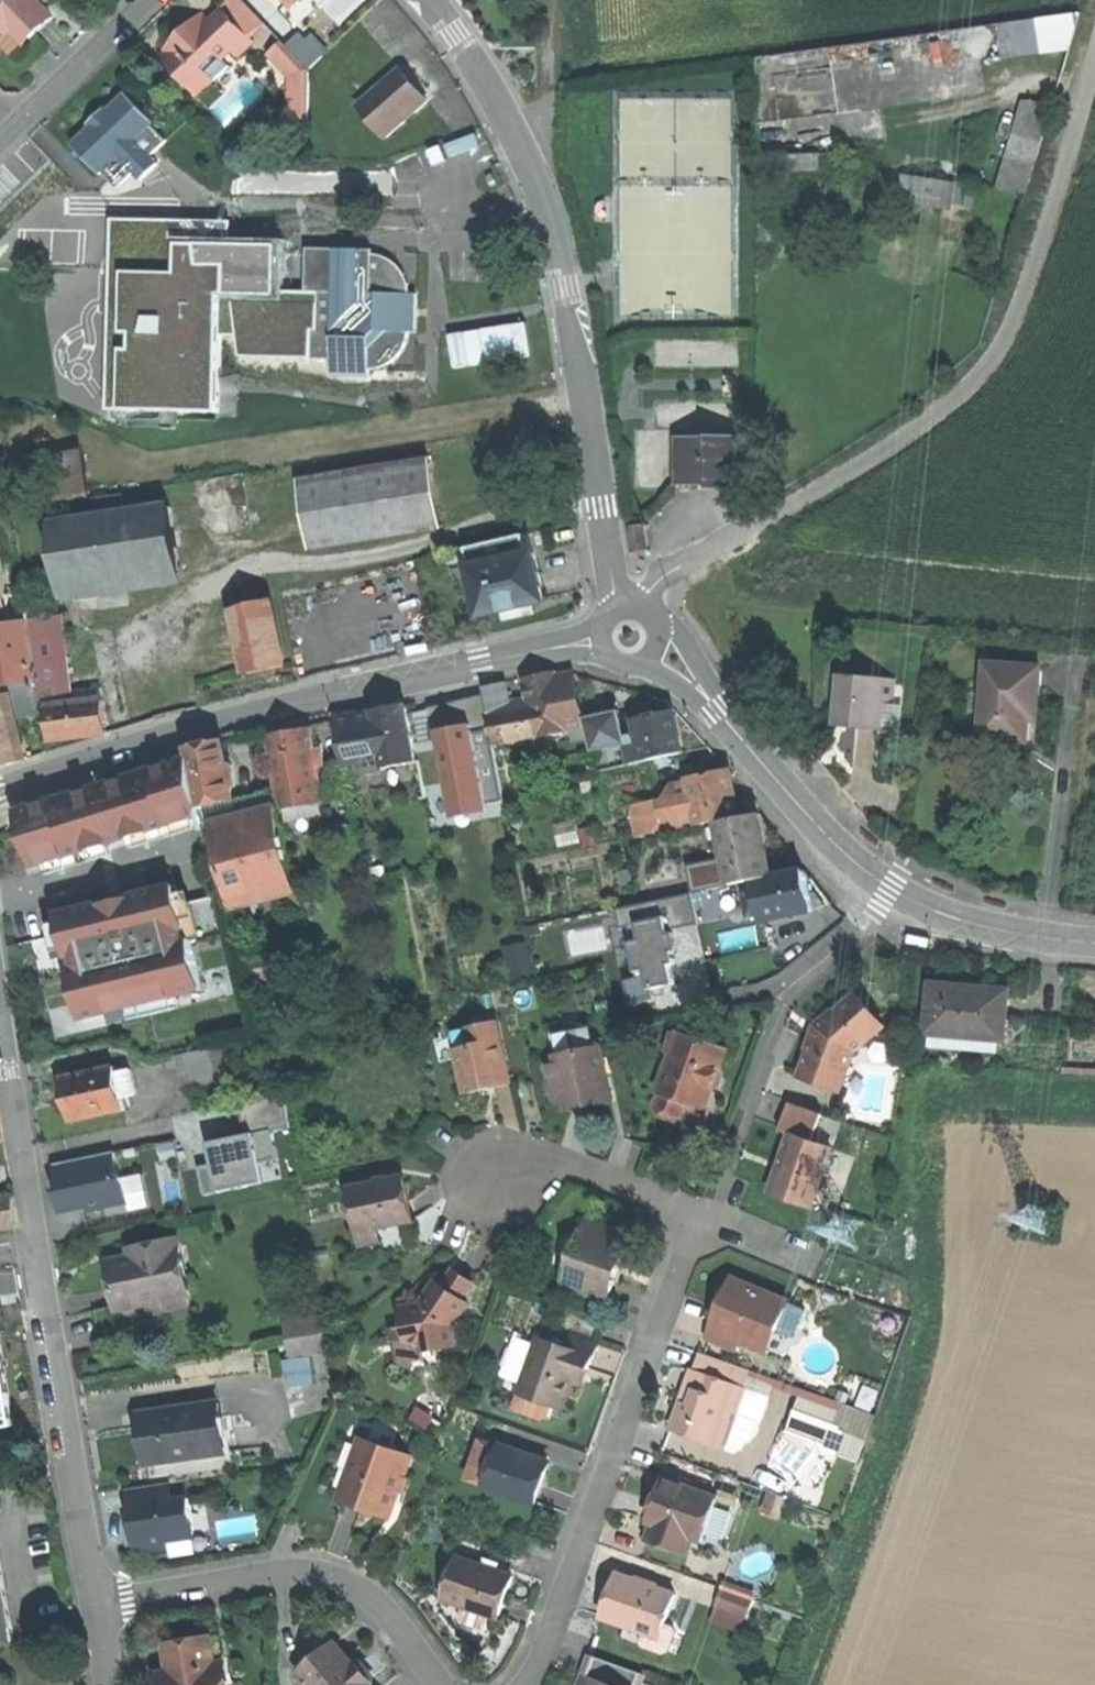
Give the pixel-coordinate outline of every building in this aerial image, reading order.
[(31,38),(43,26),(53,17),(37,0),(0,0),(0,17),(12,29),(17,24),(31,38)] [(226,13),(253,41),(268,26),(243,0),(221,0),(218,4),(226,13)] [(160,58),(196,95),(212,79),(213,80),(229,65),(221,57),(229,49),(236,57),(253,41),(226,13),(214,24),(206,15),(203,17),(201,15),(183,32),(164,50),(166,53),(160,58)] [(999,24),(1004,58),(1070,49),(1081,13),(999,24)] [(282,39),(297,32),(288,14),(274,21),(282,39)] [(12,29),(0,17),(0,24),(8,32),(12,29)] [(14,54),(31,38),(17,24),(12,29),(8,32),(0,40),(14,54)] [(311,32),(305,38),(322,56),(329,50),(311,32)] [(298,34),(286,46),(308,68),(309,69),(322,56),(305,38),(304,40),(298,34)] [(294,81),(308,68),(286,46),(283,42),(269,55),(293,80),(294,81)] [(307,119),(308,68),(294,81),(293,80),(292,119),(307,119)] [(358,104),(386,137),(428,102),(413,85),(399,68),(358,104)] [(126,92),(71,144),(100,174),(103,172),(118,188),(134,172),(151,156),(167,140),(152,125),(154,122),(126,92)] [(1054,103),(1024,101),(998,190),(1026,193),(1054,103)] [(761,189),(775,189),(776,149),(761,149),(761,189)] [(159,164),(151,156),(134,172),(141,180),(159,164)] [(900,195),(945,201),(948,181),(903,175),(900,195)] [(280,245),(231,244),(232,221),(112,219),(107,410),(219,413),(220,396),(204,396),(205,367),(220,367),(221,335),(238,335),(241,356),(331,359),(331,375),(338,375),(338,373),(363,374),(362,376),(369,376),(370,370),(374,369),(381,368),(388,365),(393,362),(397,359),(402,353),(406,346),(409,339),(409,332),(416,332),(416,325),(413,325),(414,300),(417,300),(417,293),(411,293),(410,286),(408,281),(406,275),(402,268),(397,263),(393,260),(388,257),(382,255),(377,254),(372,254),(372,250),(332,249),(307,248),(306,292),(278,291),(280,245)] [(710,489),(738,489),(739,437),(711,436),(711,438),(676,437),(676,486),(710,486),(710,489)] [(82,452),(35,460),(41,502),(89,494),(82,452)] [(300,482),(310,547),(440,526),(430,461),(300,482)] [(93,500),(96,518),(125,513),(123,496),(93,500)] [(180,569),(171,507),(125,513),(96,518),(50,524),(59,586),(180,569)] [(644,525),(629,527),(633,552),(648,549),(644,525)] [(466,549),(470,568),(528,554),(524,535),(466,549)] [(470,568),(481,615),(504,610),(505,612),(516,609),(521,608),(521,606),(545,600),(533,553),(528,554),(470,568)] [(59,587),(59,586),(46,588),(49,604),(62,602),(60,587),(59,587)] [(27,591),(7,595),(11,622),(28,618),(31,618),(27,591)] [(247,673),(284,665),(270,600),(233,608),(247,673)] [(43,706),(48,705),(72,702),(71,690),(63,615),(32,620),(43,706)] [(0,686),(9,685),(37,681),(28,618),(11,622),(0,624),(0,684),(0,686)] [(1003,740),(1028,741),(1029,718),(1038,718),(1040,668),(985,665),(982,739),(1003,740)] [(524,678),(529,698),(537,733),(537,736),(586,725),(584,718),(574,673),(555,677),(554,672),(524,678)] [(839,675),(836,726),(858,727),(881,729),(882,703),(892,704),(894,678),(839,675)] [(37,681),(9,685),(11,693),(18,718),(42,712),(37,681)] [(506,682),(483,687),(489,715),(512,710),(510,702),(506,682)] [(11,693),(9,685),(0,686),(0,684),(0,696),(11,693)] [(102,687),(71,690),(72,702),(103,699),(102,687)] [(9,764),(28,758),(18,718),(11,693),(0,696),(0,767),(9,764)] [(430,708),(436,739),(439,738),(490,728),(484,697),(430,708)] [(510,702),(512,710),(489,715),(496,743),(537,733),(529,698),(519,700),(510,702)] [(72,702),(48,705),(51,739),(79,736),(106,733),(103,699),(72,702)] [(336,720),(347,776),(384,768),(418,761),(406,705),(360,715),(336,720)] [(618,710),(615,712),(619,731),(589,738),(593,751),(626,743),(625,737),(618,710)] [(615,712),(584,718),(586,725),(589,738),(619,731),(615,712)] [(635,721),(640,741),(644,761),(682,752),(678,732),(673,712),(635,721)] [(289,732),(268,736),(280,808),(324,801),(316,758),(314,749),(311,728),(289,732)] [(449,781),(455,810),(505,800),(490,728),(439,738),(441,748),(436,749),(443,783),(449,781)] [(633,742),(631,735),(625,737),(626,743),(631,764),(644,761),(640,741),(633,742)] [(233,801),(230,787),(226,765),(222,744),(207,746),(188,750),(189,759),(199,808),(207,806),(233,801)] [(323,748),(314,749),(316,758),(324,756),(323,748)] [(199,808),(189,759),(18,812),(35,866),(129,837),(200,815),(199,808)] [(231,764),(226,765),(230,787),(235,786),(231,764)] [(388,787),(384,768),(347,776),(351,795),(388,787)] [(718,821),(739,817),(734,792),(729,771),(689,779),(689,781),(698,826),(718,821)] [(638,838),(698,826),(689,781),(672,784),(673,792),(669,798),(658,800),(661,813),(634,819),(638,838)] [(631,806),(634,819),(661,813),(658,800),(631,806)] [(235,816),(233,801),(207,806),(211,823),(235,816)] [(235,816),(211,823),(222,863),(286,849),(276,806),(235,816)] [(758,813),(739,817),(718,821),(726,857),(729,871),(759,864),(769,862),(764,839),(758,813)] [(300,908),(286,849),(222,863),(236,921),(300,908)] [(762,878),(759,864),(729,871),(726,857),(688,865),(694,892),(755,879),(762,878)] [(772,876),(769,862),(759,864),(762,878),(772,876)] [(803,869),(772,876),(762,878),(755,879),(758,895),(762,913),(764,920),(812,910),(807,888),(803,869)] [(175,885),(168,887),(172,905),(180,904),(175,885)] [(107,912),(105,904),(104,902),(66,911),(66,912),(70,930),(63,932),(62,932),(68,957),(76,955),(79,966),(70,968),(82,1019),(203,990),(190,939),(180,941),(177,931),(186,929),(180,904),(172,905),(168,887),(168,886),(129,895),(130,898),(132,906),(107,912)] [(626,980),(631,1004),(654,999),(652,989),(674,984),(670,965),(676,963),(671,942),(669,931),(699,924),(693,893),(616,910),(621,929),(630,927),(640,977),(626,980)] [(751,916),(762,913),(758,895),(747,897),(751,916)] [(132,906),(130,898),(116,901),(105,904),(107,912),(132,906)] [(58,913),(63,932),(70,930),(66,912),(58,913)] [(970,987),(931,983),(926,1033),(930,1034),(982,1038),(1004,1040),(1009,990),(970,987)] [(802,1073),(842,1088),(854,1052),(884,1027),(855,994),(824,1022),(826,1024),(816,1032),(810,1048),(802,1073)] [(453,1032),(453,1035),(458,1058),(466,1093),(487,1088),(512,1083),(499,1022),(453,1032)] [(672,1054),(673,1053),(681,1055),(688,1036),(680,1033),(679,1036),(673,1034),(666,1051),(672,1054)] [(981,1048),(982,1038),(930,1034),(929,1044),(981,1048)] [(442,1061),(458,1058),(453,1035),(437,1039),(442,1061)] [(727,1050),(688,1036),(681,1055),(673,1053),(672,1054),(659,1092),(662,1093),(656,1108),(661,1109),(659,1115),(677,1121),(679,1116),(683,1118),(686,1109),(694,1111),(703,1115),(727,1050)] [(611,1097),(600,1047),(557,1056),(558,1064),(566,1099),(567,1106),(587,1102),(611,1097)] [(217,1080),(210,1048),(179,1054),(185,1087),(217,1080)] [(555,1101),(566,1099),(558,1064),(548,1066),(555,1101)] [(71,1121),(124,1110),(121,1096),(116,1072),(116,1068),(68,1078),(72,1096),(66,1097),(68,1109),(71,1121)] [(131,1069),(116,1072),(121,1096),(136,1093),(131,1069)] [(199,1167),(205,1195),(248,1186),(244,1167),(260,1163),(278,1160),(273,1131),(290,1128),(283,1094),(239,1103),(246,1135),(209,1143),(213,1164),(199,1167)] [(779,1131),(791,1135),(811,1142),(821,1114),(789,1102),(779,1131)] [(675,1127),(677,1121),(659,1115),(657,1120),(675,1127)] [(811,1142),(791,1135),(781,1163),(771,1192),(812,1206),(832,1150),(811,1142)] [(120,1179),(115,1152),(55,1165),(60,1191),(57,1192),(61,1212),(88,1206),(89,1211),(129,1202),(124,1178),(120,1179)] [(264,1183),(260,1163),(244,1167),(248,1186),(264,1183)] [(143,1174),(124,1178),(129,1202),(130,1210),(149,1206),(143,1174)] [(403,1175),(348,1187),(358,1233),(378,1229),(413,1221),(409,1203),(403,1175)] [(17,1225),(13,1199),(0,1201),(0,1228),(17,1225)] [(563,1284),(608,1300),(615,1280),(610,1278),(615,1261),(621,1263),(628,1243),(610,1236),(612,1229),(585,1219),(563,1284)] [(381,1242),(378,1229),(358,1233),(361,1247),(381,1242)] [(118,1310),(190,1295),(178,1239),(129,1249),(131,1257),(108,1261),(113,1287),(118,1310)] [(618,1271),(621,1263),(615,1261),(610,1278),(615,1280),(618,1271)] [(464,1277),(454,1271),(442,1286),(436,1282),(421,1304),(402,1308),(408,1340),(412,1340),(421,1347),(422,1351),(455,1344),(451,1326),(467,1303),(461,1299),(473,1284),(464,1277)] [(789,1302),(731,1278),(720,1306),(706,1338),(737,1351),(741,1341),(760,1349),(769,1327),(778,1330),(789,1302)] [(806,1309),(789,1302),(778,1330),(794,1337),(806,1309)] [(309,1350),(327,1348),(322,1319),(288,1325),(293,1353),(309,1350)] [(768,1352),(778,1330),(769,1327),(760,1349),(768,1352)] [(550,1404),(557,1407),(561,1396),(566,1398),(571,1383),(578,1364),(589,1368),(599,1341),(572,1331),(566,1346),(540,1337),(537,1344),(524,1380),(519,1393),(550,1404)] [(506,1374),(524,1380),(537,1344),(519,1337),(506,1374)] [(13,1426),(0,1347),(0,1428),(13,1426)] [(314,1384),(309,1350),(293,1353),(294,1359),(283,1361),(288,1388),(314,1384)] [(749,1370),(700,1353),(693,1372),(699,1374),(689,1404),(683,1402),(673,1429),(723,1446),(724,1444),(738,1405),(726,1401),(732,1384),(743,1388),(747,1377),(749,1370)] [(586,1377),(589,1368),(578,1364),(571,1383),(582,1387),(586,1377)] [(832,1428),(838,1430),(847,1405),(749,1370),(747,1377),(800,1397),(787,1432),(813,1442),(820,1453),(832,1428)] [(690,1383),(683,1402),(689,1404),(699,1374),(693,1372),(690,1383)] [(741,1393),(743,1388),(732,1384),(726,1401),(738,1405),(742,1393),(741,1393)] [(546,1415),(550,1404),(519,1393),(515,1404),(518,1409),(541,1417),(546,1415)] [(766,1402),(742,1393),(738,1405),(724,1444),(737,1449),(743,1431),(755,1435),(766,1402)] [(143,1438),(147,1463),(231,1451),(228,1433),(223,1433),(219,1402),(140,1414),(143,1438)] [(875,1415),(847,1405),(838,1430),(866,1440),(875,1415)] [(367,1504),(391,1513),(411,1456),(361,1438),(340,1495),(367,1504)] [(486,1486),(534,1504),(542,1483),(549,1462),(501,1445),(495,1463),(486,1485),(486,1486)] [(473,1481),(486,1485),(495,1463),(481,1458),(473,1481)] [(711,1496),(664,1479),(657,1500),(649,1522),(653,1523),(694,1538),(696,1538),(711,1496)] [(188,1480),(171,1482),(174,1501),(191,1498),(188,1480)] [(194,1517),(191,1498),(174,1501),(171,1482),(128,1489),(131,1508),(134,1507),(135,1514),(136,1521),(126,1522),(130,1546),(146,1543),(147,1550),(170,1546),(169,1540),(194,1536),(191,1518),(194,1517)] [(782,1516),(788,1498),(771,1492),(764,1509),(782,1516)] [(718,1498),(711,1496),(696,1538),(703,1541),(718,1498)] [(688,1554),(694,1538),(653,1523),(647,1540),(688,1554)] [(513,1576),(459,1557),(445,1599),(465,1606),(491,1615),(499,1617),(506,1596),(513,1576)] [(13,1641),(2,1576),(0,1567),(0,1643),(13,1641)] [(676,1595),(617,1574),(610,1593),(602,1616),(660,1637),(676,1595)] [(747,1616),(754,1599),(723,1588),(716,1605),(747,1616)] [(486,1630),(491,1615),(465,1606),(461,1618),(463,1622),(486,1630)] [(229,1682),(227,1682),(224,1663),(215,1665),(211,1638),(166,1646),(171,1672),(162,1674),(164,1684),(230,1684),(229,1682)] [(335,1641),(297,1672),(308,1684),(371,1684),(374,1682),(357,1661),(353,1664),(346,1655),(335,1641)] [(644,1674),(590,1655),(584,1672),(580,1684),(640,1684),(644,1674)]
